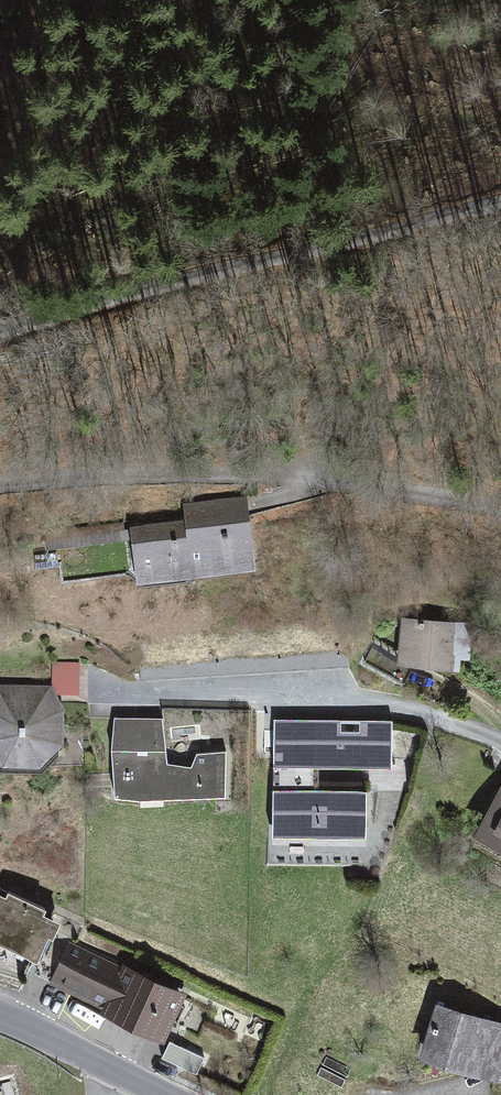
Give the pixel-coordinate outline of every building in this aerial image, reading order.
[(263,506),(154,513),(158,577),(267,570),(263,506)] [(136,522),(66,532),(72,579),(142,569),(136,522)] [(471,628),(411,622),(407,664),(467,669),(471,628)] [(4,684),(0,692),(0,747),(20,765),(56,766),(74,743),(74,710),(59,683),(4,684)] [(400,718),(275,724),(278,772),(403,766),(400,718)] [(234,732),(124,732),(124,792),(234,792),(234,732)] [(376,789),(282,789),(283,832),(376,832),(376,789)] [(484,840),(500,849),(500,809),(484,840)] [(0,895),(0,961),(31,974),(54,918),(0,895)] [(181,994),(70,942),(50,984),(161,1037),(181,994)] [(445,1005),(427,1057),(499,1081),(500,1075),(500,1024),(445,1005)]
